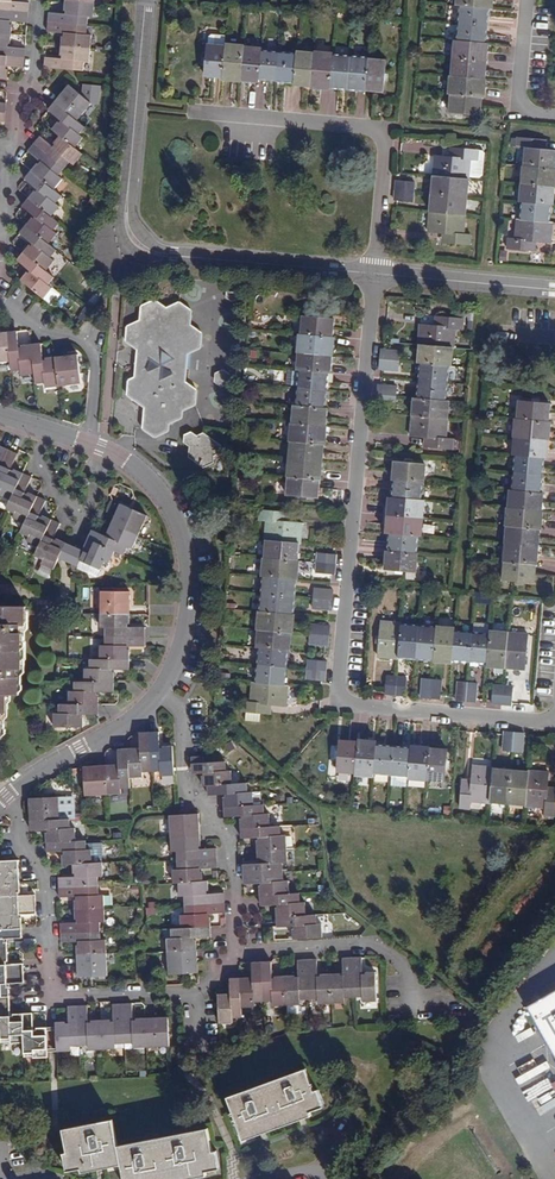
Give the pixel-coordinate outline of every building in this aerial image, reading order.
[(29,13),(29,3),(15,2),(15,0),(0,0),(0,10),(29,13)] [(94,18),(96,4),(66,1),(65,14),(50,13),(49,22),(88,26),(89,17),(94,18)] [(456,22),(484,25),(486,7),(457,4),(456,22)] [(11,35),(13,22),(28,24),(29,13),(0,10),(0,34),(11,35)] [(63,34),(62,47),(91,49),(92,37),(87,36),(88,26),(49,22),(48,33),(63,34)] [(454,40),(483,43),(484,25),(456,22),(454,40)] [(25,58),(25,49),(10,48),(11,35),(0,34),(0,56),(25,58)] [(483,43),(454,40),(452,40),(451,57),(484,61),(485,43),(483,43)] [(240,44),(222,43),(222,45),(219,77),(219,79),(237,81),(237,80),(240,45),(240,44)] [(222,45),(205,44),(204,58),(204,65),(203,75),(219,77),(222,45)] [(257,47),(240,45),(237,80),(254,81),(254,79),(257,49),(257,47)] [(90,63),(91,49),(62,47),(61,59),(45,58),(44,68),(84,72),(85,62),(90,63)] [(254,79),(272,81),(275,51),(257,49),(254,79)] [(311,52),(293,50),(292,52),(290,82),(290,85),(308,86),(311,52)] [(329,52),(311,50),(311,52),(308,86),(308,88),(325,89),(325,88),(329,53),(329,52)] [(292,52),(275,51),(272,81),(290,82),(292,52)] [(325,88),(343,89),(346,55),(329,53),(325,88)] [(346,55),(343,89),(360,91),(361,90),(364,58),(364,57),(346,55)] [(0,56),(0,79),(8,80),(9,67),(23,67),(25,58),(0,56)] [(449,75),(482,78),(484,61),(451,57),(449,75)] [(382,60),(364,58),(361,90),(378,91),(380,80),(380,74),(382,60)] [(448,93),(480,96),(482,97),(483,79),(482,78),(449,75),(448,75),(446,93),(448,93)] [(56,104),(78,123),(93,105),(82,96),(70,87),(56,104)] [(480,96),(448,93),(446,112),(467,113),(478,114),(480,96)] [(78,123),(56,104),(49,111),(61,121),(53,131),(61,136),(76,149),(84,140),(81,136),(86,129),(78,123)] [(34,144),(65,169),(71,163),(74,165),(83,155),(76,149),(61,136),(52,146),(40,136),(34,144)] [(554,171),(554,164),(554,150),(543,149),(539,149),(540,139),(516,137),(515,148),(521,148),(520,167),(554,171)] [(40,161),(32,171),(54,190),(63,180),(59,177),(65,169),(34,144),(28,151),(40,161)] [(432,155),(431,176),(465,179),(466,160),(474,160),(475,150),(452,147),(451,157),(446,157),(432,155)] [(517,185),(553,188),(554,171),(520,167),(519,167),(517,185)] [(36,189),(28,198),(51,217),(59,207),(56,204),(62,197),(54,190),(32,171),(24,179),(36,189)] [(463,197),(465,179),(431,176),(429,193),(463,197)] [(392,181),(391,190),(410,192),(411,183),(392,181)] [(552,206),(553,188),(517,185),(516,203),(521,203),(548,206),(552,206)] [(410,192),(391,190),(390,200),(409,201),(410,192)] [(463,197),(429,193),(428,212),(462,215),(463,197)] [(51,217),(28,198),(22,206),(34,215),(26,225),(49,245),(57,235),(53,231),(59,224),(51,217)] [(548,206),(521,203),(519,221),(546,224),(548,206)] [(462,215),(428,212),(426,232),(440,234),(444,234),(444,244),(468,246),(468,235),(461,235),(462,215)] [(546,224),(519,221),(515,221),(513,240),(506,239),(505,250),(529,252),(530,242),(534,243),(548,244),(550,224),(546,224)] [(23,254),(45,272),(54,262),(50,259),(56,251),(49,245),(26,225),(19,233),(31,243),(23,254)] [(45,272),(23,254),(17,260),(28,271),(21,280),(43,299),(51,288),(48,285),(53,278),(45,272)] [(242,289),(236,285),(228,288),(228,298),(234,302),(241,299),(242,289)] [(190,313),(179,305),(166,311),(153,301),(140,306),(139,322),(125,327),(124,342),(136,351),(135,379),(128,382),(127,396),(145,409),(143,431),(155,439),(168,433),(169,426),(182,419),(183,412),(196,406),(197,392),(185,384),(187,355),(200,350),(201,335),(190,328),(190,313)] [(299,319),(297,337),(328,340),(329,322),(319,321),(312,320),(299,319)] [(415,347),(417,347),(450,350),(451,350),(453,330),(460,330),(460,321),(436,319),(435,328),(432,328),(417,327),(415,347)] [(7,333),(10,362),(11,373),(20,372),(21,376),(34,374),(31,345),(18,347),(16,332),(7,333)] [(10,362),(7,333),(0,334),(0,363),(10,362)] [(293,355),(294,355),(328,358),(329,358),(331,340),(328,340),(297,337),(295,337),(293,355)] [(31,345),(34,374),(35,385),(45,384),(45,389),(59,387),(56,358),(42,360),(40,344),(31,345)] [(415,365),(418,365),(446,367),(448,368),(450,350),(417,347),(415,365)] [(377,361),(395,363),(396,353),(378,351),(377,361)] [(326,375),(328,358),(294,355),(293,372),(296,373),(324,375),(326,375)] [(77,356),(56,358),(59,387),(81,385),(77,356)] [(394,373),(395,363),(377,361),(376,372),(394,373)] [(418,365),(417,383),(444,385),(446,367),(418,365)] [(214,373),(219,384),(227,380),(223,370),(214,373)] [(322,393),(324,375),(296,373),(294,390),(322,393)] [(415,401),(443,404),(444,385),(417,383),(415,401)] [(373,397),(392,399),(393,388),(374,387),(373,397)] [(292,408),(321,411),(322,393),(294,390),(292,408)] [(391,408),(392,399),(373,397),(372,407),(391,408)] [(447,404),(443,404),(415,401),(411,401),(409,418),(445,422),(447,404)] [(515,422),(547,424),(549,406),(537,406),(530,405),(517,404),(515,422)] [(321,411),(292,408),(290,408),(288,426),(322,429),(323,411),(321,411)] [(445,422),(409,418),(408,439),(422,440),(427,441),(426,451),(450,452),(451,442),(444,442),(445,422)] [(547,424),(515,422),(513,421),(511,439),(512,439),(547,442),(550,425),(547,424)] [(287,444),(321,447),(322,447),(323,429),(322,429),(288,426),(287,426),(285,444),(287,444)] [(221,448),(216,444),(210,447),(210,440),(204,436),(197,438),(191,435),(184,438),(183,444),(189,449),(189,459),(204,469),(214,465),(215,458),(221,455),(221,448)] [(513,458),(543,461),(545,461),(547,442),(512,439),(511,458),(513,458)] [(319,465),(321,447),(287,444),(285,461),(319,465)] [(10,501),(22,475),(9,469),(16,455),(7,451),(0,466),(0,497),(10,501)] [(543,461),(513,458),(511,475),(541,478),(543,461)] [(286,480),(316,482),(318,483),(319,465),(285,461),(284,480),(286,480)] [(389,483),(390,483),(419,485),(421,486),(422,466),(412,465),(404,465),(391,464),(389,483)] [(11,519),(24,525),(37,498),(24,492),(31,479),(22,475),(10,501),(5,511),(14,515),(11,519)] [(541,478),(511,475),(510,493),(540,495),(541,478)] [(316,482),(286,480),(284,498),(296,499),(304,500),(315,500),(316,482)] [(389,501),(418,503),(419,485),(390,483),(389,501)] [(508,493),(506,511),(540,514),(542,496),(540,495),(510,493),(508,493)] [(26,543),(38,548),(51,521),(38,515),(45,502),(37,498),(24,525),(20,534),(28,538),(26,543)] [(383,519),(420,522),(422,504),(418,503),(389,501),(385,501),(383,519)] [(111,526),(137,538),(146,519),(120,506),(111,526)] [(505,529),(539,532),(541,532),(542,514),(540,514),(506,511),(505,511),(504,529),(505,529)] [(264,544),(297,547),(299,547),(301,526),(285,525),(281,525),(282,515),(258,513),(257,523),(264,524),(263,544),(264,544)] [(386,537),(415,539),(418,539),(420,522),(383,519),(382,536),(386,537)] [(51,521),(38,548),(34,557),(41,561),(40,565),(53,571),(66,544),(53,538),(60,525),(51,521)] [(87,541),(114,553),(123,557),(127,549),(131,551),(137,538),(111,526),(106,538),(92,532),(87,541)] [(503,547),(538,550),(539,532),(505,529),(503,547)] [(384,555),(413,557),(415,539),(386,537),(384,555)] [(108,565),(114,553),(87,541),(82,552),(74,548),(67,563),(72,565),(78,568),(80,563),(99,572),(104,564),(108,565)] [(65,562),(67,563),(74,548),(71,546),(66,544),(59,559),(65,562)] [(297,547),(264,544),(263,562),(295,565),(297,547)] [(503,565),(535,568),(536,568),(538,550),(503,547),(502,565),(503,565)] [(414,557),(413,557),(384,555),(383,555),(381,574),(395,575),(402,575),(413,576),(414,557)] [(314,557),(313,566),(333,568),(333,558),(314,557)] [(295,565),(263,562),(261,562),(260,579),(261,580),(294,583),(295,583),(297,565),(295,565)] [(533,586),(535,568),(503,565),(502,584),(515,584),(522,585),(533,586)] [(333,568),(313,566),(313,577),(332,578),(333,568)] [(294,583),(261,580),(260,597),(293,600),(294,583)] [(311,602),(329,604),(330,594),(311,592),(311,602)] [(100,615),(129,616),(129,593),(100,593),(100,615)] [(259,616),(291,619),(293,600),(260,597),(259,616)] [(328,614),(329,604),(311,602),(310,613),(328,614)] [(28,671),(28,639),(26,639),(26,630),(31,630),(31,614),(2,613),(0,614),(0,737),(8,737),(8,721),(5,721),(6,713),(11,713),(12,696),(16,696),(26,696),(26,681),(23,681),(23,671),(28,671)] [(23,681),(26,681),(26,696),(31,693),(31,685),(29,684),(28,676),(31,673),(31,664),(34,660),(33,644),(32,643),(32,636),(35,631),(34,623),(37,620),(36,614),(31,614),(31,630),(26,630),(26,639),(28,639),(28,671),(23,671),(23,681)] [(129,616),(100,615),(100,629),(106,629),(105,638),(144,638),(144,629),(129,629),(129,616)] [(292,619),(291,619),(259,616),(257,616),(255,633),(257,633),(289,636),(291,636),(292,619)] [(397,662),(400,630),(400,628),(380,626),(378,640),(378,647),(377,662),(397,664),(397,662)] [(308,638),(326,639),(327,629),(309,628),(308,638)] [(400,630),(397,662),(415,664),(418,631),(400,630)] [(418,631),(415,664),(432,665),(435,632),(418,631)] [(435,632),(432,665),(432,667),(451,668),(451,665),(454,636),(454,633),(435,631),(435,632)] [(258,652),(286,654),(288,654),(289,636),(257,633),(256,651),(258,652)] [(489,639),(487,668),(486,671),(504,673),(507,637),(489,635),(489,639)] [(454,636),(451,665),(468,667),(471,637),(454,636)] [(468,667),(487,668),(489,639),(471,637),(468,667)] [(529,639),(507,637),(504,673),(525,675),(527,659),(527,652),(529,639)] [(100,648),(100,661),(129,661),(129,648),(144,648),(144,638),(105,638),(105,648),(100,648)] [(326,650),(326,639),(308,638),(307,649),(326,650)] [(286,654),(258,652),(256,669),(285,672),(286,654)] [(85,672),(85,684),(113,684),(113,672),(129,672),(129,661),(100,661),(90,661),(90,672),(85,672)] [(305,674),(324,676),(325,665),(306,663),(305,674)] [(283,690),(285,672),(256,669),(255,687),(283,690)] [(323,685),(324,676),(305,674),(304,684),(323,685)] [(394,701),(395,682),(386,681),(385,700),(394,701)] [(407,683),(395,682),(394,701),(405,701),(407,683)] [(69,706),(98,707),(98,695),(113,694),(113,684),(85,684),(74,684),(74,693),(69,693),(69,706)] [(421,703),(429,704),(431,685),(423,684),(421,703)] [(431,685),(429,704),(440,705),(442,686),(431,685)] [(283,690),(255,687),(251,687),(249,708),(242,708),(242,717),(265,719),(266,710),(270,710),(285,711),(287,690),(283,690)] [(465,707),(467,688),(458,687),(456,706),(465,707)] [(477,689),(467,688),(465,707),(476,708),(477,689)] [(501,710),(502,691),(493,690),(491,709),(501,710)] [(514,692),(502,691),(501,710),(512,711),(514,692)] [(5,721),(8,721),(8,737),(14,734),(14,727),(10,724),(10,719),(14,715),(14,705),(16,703),(16,696),(12,696),(11,713),(6,713),(5,721)] [(98,717),(98,707),(69,706),(59,707),(59,715),(54,716),(54,729),(83,729),(83,717),(98,717)] [(127,750),(129,780),(142,780),(142,774),(151,773),(149,734),(139,735),(139,750),(127,750)] [(149,734),(151,773),(160,773),(160,778),(174,777),(172,748),(159,748),(159,734),(149,734)] [(512,756),(514,737),(504,736),(503,755),(512,756)] [(525,738),(514,737),(512,756),(523,757),(525,738)] [(372,782),(372,778),(375,750),(375,747),(358,745),(357,747),(355,778),(354,780),(372,782)] [(337,776),(355,778),(357,747),(340,746),(338,759),(338,765),(337,776)] [(106,767),(107,797),(121,796),(121,791),(129,790),(129,780),(127,750),(117,751),(118,767),(106,767)] [(391,780),(393,752),(375,750),(372,778),(391,780)] [(410,754),(407,785),(426,787),(426,784),(429,754),(429,751),(411,750),(410,754)] [(407,791),(407,785),(410,754),(393,752),(391,780),(390,790),(407,791)] [(447,755),(429,754),(426,784),(444,786),(445,775),(446,769),(447,755)] [(207,788),(232,786),(231,772),(226,773),(225,764),(224,764),(203,765),(203,759),(191,759),(192,775),(202,775),(202,788),(207,788)] [(107,797),(106,767),(82,768),(82,771),(84,798),(107,797)] [(490,808),(493,774),(493,773),(473,771),(472,786),(471,791),(463,790),(460,814),(469,815),(470,808),(489,810),(490,808)] [(490,808),(507,810),(510,776),(493,774),(490,808)] [(507,810),(526,811),(529,777),(510,776),(507,810)] [(526,811),(526,813),(547,815),(546,822),(554,823),(554,798),(548,797),(549,793),(550,778),(529,776),(529,777),(526,811)] [(224,797),(224,810),(254,808),(253,794),(247,794),(248,785),(232,786),(207,788),(208,797),(224,797)] [(30,823),(59,822),(58,799),(38,800),(29,800),(30,823)] [(242,830),(270,828),(270,815),(265,816),(264,807),(254,808),(224,810),(225,819),(241,818),(242,830)] [(172,840),(200,838),(199,816),(170,818),(172,840)] [(46,845),(76,843),(75,830),(70,831),(69,821),(59,822),(30,823),(30,833),(46,832),(46,845)] [(281,827),(270,828),(242,830),(242,841),(257,840),(258,852),(287,851),(286,837),(282,837),(281,827)] [(200,838),(172,840),(172,854),(177,854),(177,863),(217,860),(216,849),(201,851),(200,838)] [(63,867),(72,866),(92,865),(92,852),(86,852),(86,842),(76,843),(46,845),(47,855),(62,854),(63,867)] [(288,863),(287,851),(258,852),(259,866),(243,866),(244,876),(284,874),(283,864),(288,863)] [(217,860),(177,863),(178,872),(174,872),(174,886),(179,886),(203,884),(202,871),(218,870),(217,860)] [(19,884),(18,862),(0,863),(0,886),(19,884)] [(92,865),(72,866),(73,879),(58,880),(58,891),(98,889),(97,879),(103,879),(102,865),(92,865)] [(285,887),(284,874),(244,876),(244,886),(260,885),(260,898),(290,896),(290,887),(285,887)] [(36,906),(35,897),(20,898),(20,884),(19,884),(0,886),(0,908),(36,906)] [(185,899),(186,908),(225,905),(225,896),(209,897),(209,884),(203,884),(179,886),(180,899),(185,899)] [(74,900),(75,912),(104,911),(103,897),(98,898),(98,889),(58,891),(59,900),(74,900)] [(276,907),(277,919),(307,917),(306,904),(301,904),(301,896),(290,896),(260,898),(261,908),(276,907)] [(147,902),(147,914),(156,914),(156,902),(147,902)] [(225,905),(186,908),(186,917),(181,917),(182,930),(211,929),(211,916),(225,916),(225,905)] [(36,906),(0,908),(0,931),(22,930),(21,917),(36,916),(36,906)] [(104,911),(75,912),(75,925),(60,926),(61,935),(100,933),(100,924),(105,924),(104,911)] [(307,917),(277,919),(278,929),(294,928),(295,941),(323,939),(322,926),(317,926),(317,917),(307,917)] [(168,954),(198,952),(197,939),(212,939),(211,929),(182,930),(172,931),(172,941),(167,941),(168,954)] [(7,954),(7,942),(22,941),(22,930),(0,931),(0,954),(7,954)] [(76,945),(77,957),(107,955),(106,943),(101,943),(100,933),(61,935),(61,946),(76,945)] [(198,952),(168,954),(169,977),(182,976),(198,975),(198,952)] [(25,975),(24,966),(8,967),(7,954),(0,954),(0,976),(25,975)] [(107,955),(77,957),(78,979),(95,979),(108,978),(107,955)] [(331,975),(332,1005),(346,1004),(346,999),(355,998),(353,959),(343,959),(344,974),(331,975)] [(353,959),(355,998),(364,998),(364,1003),(378,1002),(377,973),(364,974),(363,959),(353,959)] [(285,978),(287,1007),(300,1007),(300,1001),(309,1001),(308,961),(298,961),(298,978),(285,978)] [(319,1005),(332,1005),(331,975),(318,976),(317,961),(308,961),(309,1001),(319,1000),(319,1005)] [(271,963),(262,963),(264,1003),(273,1003),(273,1008),(287,1007),(285,978),(273,979),(271,962),(271,963)] [(253,979),(240,979),(241,1010),(255,1009),(255,1003),(264,1003),(262,963),(252,964),(253,979)] [(0,976),(0,999),(10,999),(10,986),(25,986),(25,975),(0,976)] [(242,1019),(241,1010),(240,979),(230,980),(231,995),(218,996),(220,1025),(233,1025),(233,1020),(242,1019)] [(528,1007),(554,1055),(554,991),(528,1007)] [(132,1005),(123,1006),(125,1045),(133,1045),(134,1050),(147,1050),(146,1021),(133,1021),(132,1005)] [(113,1022),(101,1023),(102,1052),(125,1051),(125,1045),(123,1006),(113,1007),(113,1022)] [(24,1017),(11,1017),(10,1007),(0,1008),(0,1021),(1,1021),(1,1034),(2,1042),(11,1042),(11,1047),(25,1046),(24,1017)] [(70,1049),(79,1048),(77,1008),(68,1009),(69,1023),(56,1025),(57,1054),(70,1054),(70,1049)] [(102,1052),(101,1023),(88,1024),(87,1008),(77,1008),(79,1048),(89,1048),(89,1053),(102,1052)] [(33,1017),(24,1017),(25,1046),(26,1057),(35,1057),(35,1061),(48,1061),(46,1031),(34,1032),(33,1017)] [(146,1021),(147,1050),(169,1049),(168,1019),(146,1021)] [(310,1073),(308,1068),(230,1097),(233,1103),(310,1073)] [(317,1090),(310,1073),(233,1103),(246,1138),(262,1132),(307,1115),(313,1113),(324,1109),(317,1090)] [(324,1109),(327,1108),(320,1088),(317,1090),(324,1109)] [(315,1118),(313,1113),(307,1115),(262,1132),(246,1138),(248,1143),(315,1118)] [(8,1132),(8,1121),(0,1121),(0,1133),(8,1132)] [(117,1126),(117,1123),(68,1132),(69,1136),(117,1126)] [(84,1171),(103,1167),(125,1162),(126,1167),(128,1178),(183,1178),(200,1175),(207,1174),(221,1171),(217,1153),(213,1135),(123,1152),(122,1149),(117,1126),(69,1136),(73,1154),(76,1172),(84,1171)] [(213,1135),(213,1131),(122,1149),(123,1152),(213,1135)] [(72,1173),(76,1172),(73,1154),(68,1155),(72,1173)] [(84,1171),(85,1175),(126,1167),(125,1162),(103,1167),(84,1171)]
